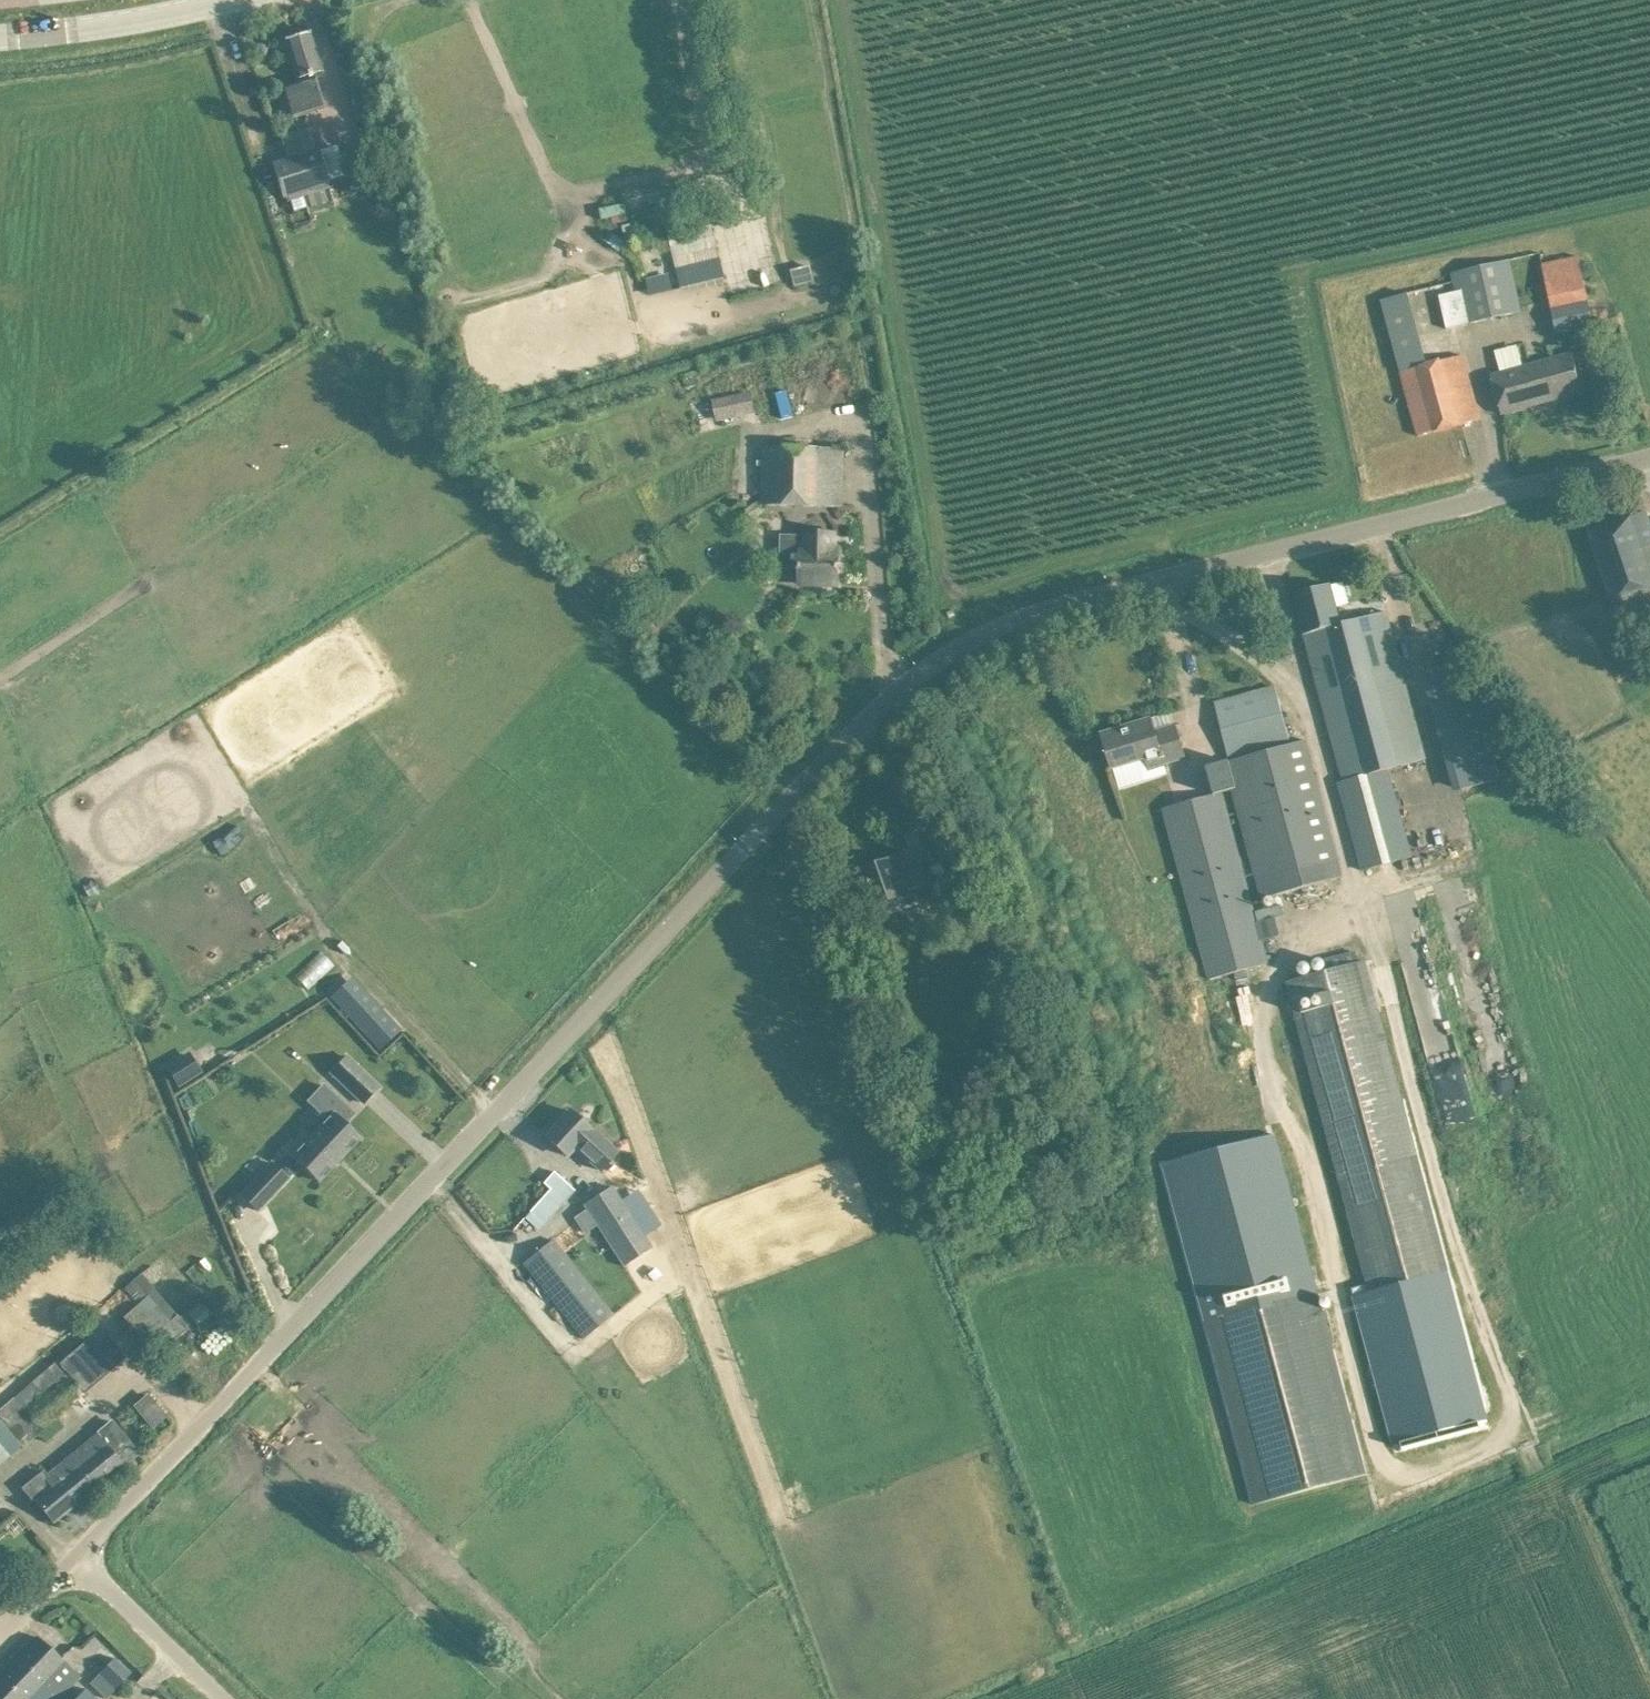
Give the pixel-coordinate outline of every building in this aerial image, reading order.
[(285,40),(292,61),(298,83),(281,89),(291,119),(325,108),(314,74),(321,72),(316,54),(309,32),(285,40)] [(322,153),(277,167),(288,202),(333,188),(322,153)] [(658,220),(635,226),(639,243),(649,241),(662,238),(658,220)] [(706,227),(669,236),(674,258),(678,272),(721,262),(717,247),(712,225),(706,227)] [(1593,325),(1589,304),(1579,257),(1542,264),(1551,311),(1556,333),(1593,325)] [(1457,292),(1440,296),(1447,329),(1520,312),(1509,260),(1453,273),(1457,292)] [(679,292),(676,281),(663,285),(665,295),(679,292)] [(1475,398),(1463,355),(1401,372),(1418,436),(1481,419),(1475,398)] [(1492,379),(1501,414),(1580,392),(1570,358),(1522,371),(1521,366),(1513,368),(1515,373),(1492,379)] [(761,444),(759,502),(814,504),(816,466),(845,467),(846,447),(761,444)] [(1595,551),(1614,604),(1649,592),(1649,526),(1645,511),(1588,530),(1595,551)] [(780,566),(800,566),(799,584),(839,585),(840,550),(836,550),(837,531),(804,530),(804,534),(780,534),(780,566)] [(1294,595),(1305,633),(1341,624),(1331,585),(1294,595)] [(1305,633),(1344,784),(1389,771),(1427,761),(1392,633),(1386,611),(1341,624),(1305,633)] [(1467,659),(1428,669),(1437,704),(1476,694),(1467,659)] [(1229,757),(1290,741),(1276,689),(1216,705),(1229,757)] [(1151,719),(1102,734),(1108,755),(1112,768),(1118,789),(1166,774),(1163,764),(1184,757),(1181,746),(1175,725),(1154,731),(1151,719)] [(1305,740),(1208,767),(1215,794),(1222,792),(1232,790),(1261,899),(1342,877),(1305,740)] [(1389,771),(1344,784),(1339,785),(1363,870),(1412,857),(1389,771)] [(1222,792),(1215,794),(1163,808),(1210,979),(1268,964),(1261,940),(1257,923),(1251,901),(1222,792)] [(863,870),(871,891),(876,905),(906,894),(906,893),(934,882),(940,896),(952,892),(942,863),(929,867),(927,863),(899,873),(893,859),(863,870)] [(1274,919),(1257,923),(1261,940),(1278,936),(1274,919)] [(1358,965),(1354,952),(1324,960),(1328,973),(1358,965)] [(894,977),(889,962),(874,967),(879,982),(894,977)] [(1366,962),(1289,983),(1367,1284),(1351,1288),(1391,1439),(1399,1436),(1403,1451),(1481,1430),(1477,1416),(1484,1414),(1448,1275),(1413,1144),(1366,962)] [(350,981),(332,997),(356,1023),(374,1007),(350,981)] [(190,1056),(169,1069),(180,1086),(200,1073),(190,1056)] [(331,1073),(363,1103),(378,1087),(346,1057),(331,1073)] [(293,1157),(319,1182),(359,1138),(344,1124),(353,1114),(323,1086),(308,1101),(328,1120),(293,1157)] [(566,1155),(574,1146),(601,1171),(616,1154),(570,1111),(546,1137),(566,1155)] [(930,1138),(936,1157),(949,1154),(944,1134),(930,1138)] [(1222,1149),(1164,1164),(1255,1505),(1366,1475),(1275,1135),(1268,1137),(1222,1149)] [(241,1195),(257,1211),(287,1178),(271,1163),(241,1195)] [(550,1189),(533,1208),(546,1220),(574,1189),(554,1171),(543,1183),(550,1189)] [(583,1205),(597,1226),(623,1266),(652,1247),(613,1186),(583,1205)] [(523,1263),(537,1280),(585,1341),(614,1317),(552,1239),(523,1263)] [(170,1321),(134,1279),(123,1288),(137,1305),(128,1312),(138,1322),(147,1314),(160,1329),(170,1321)] [(0,1409),(0,1418),(7,1427),(22,1444),(23,1445),(43,1429),(73,1403),(125,1358),(100,1328),(59,1363),(57,1360),(0,1409)] [(165,1416),(147,1396),(135,1407),(153,1427),(165,1416)] [(0,1418),(0,1462),(22,1444),(7,1427),(0,1418)] [(98,1433),(57,1466),(65,1476),(68,1473),(79,1487),(81,1486),(88,1495),(124,1465),(115,1454),(129,1443),(111,1422),(98,1433)] [(65,1476),(57,1466),(47,1474),(44,1471),(24,1487),(34,1499),(53,1523),(88,1495),(81,1486),(79,1487),(68,1473),(65,1476)] [(20,1657),(42,1677),(27,1692),(30,1695),(34,1698),(59,1698),(81,1677),(39,1637),(20,1657)] [(20,1657),(0,1678),(0,1698),(27,1698),(30,1695),(27,1692),(42,1677),(20,1657)] [(116,1657),(101,1672),(116,1686),(131,1670),(116,1657)] [(84,1690),(76,1698),(94,1698),(84,1690)]
